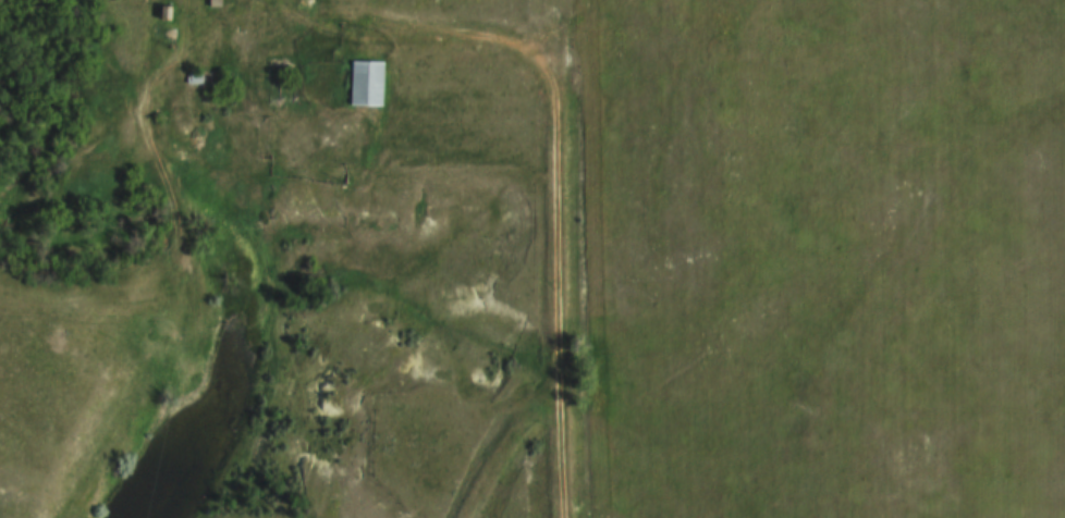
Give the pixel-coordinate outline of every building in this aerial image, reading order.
[(221,8),(221,0),(210,0),(210,8),(221,8)] [(351,107),(383,107),(383,62),(351,62),(351,107)]
